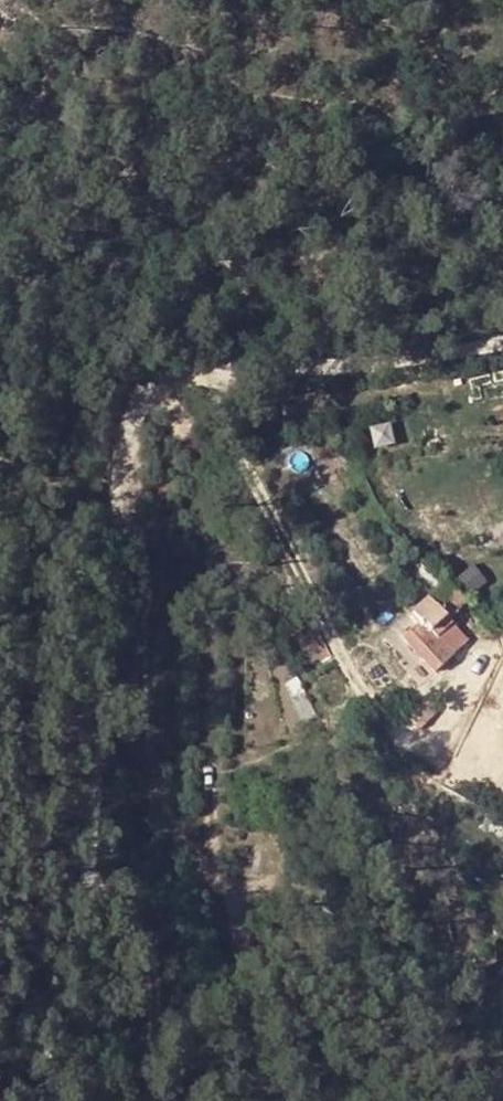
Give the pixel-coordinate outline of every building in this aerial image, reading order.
[(426,600),(442,617),(461,600),(445,584),(426,600)] [(401,641),(412,652),(433,673),(465,641),(442,617),(426,600),(406,618),(416,627),(401,641)] [(317,637),(297,647),(307,665),(317,660),(321,668),(330,663),(317,637)] [(399,664),(420,686),(433,673),(412,652),(399,664)]
